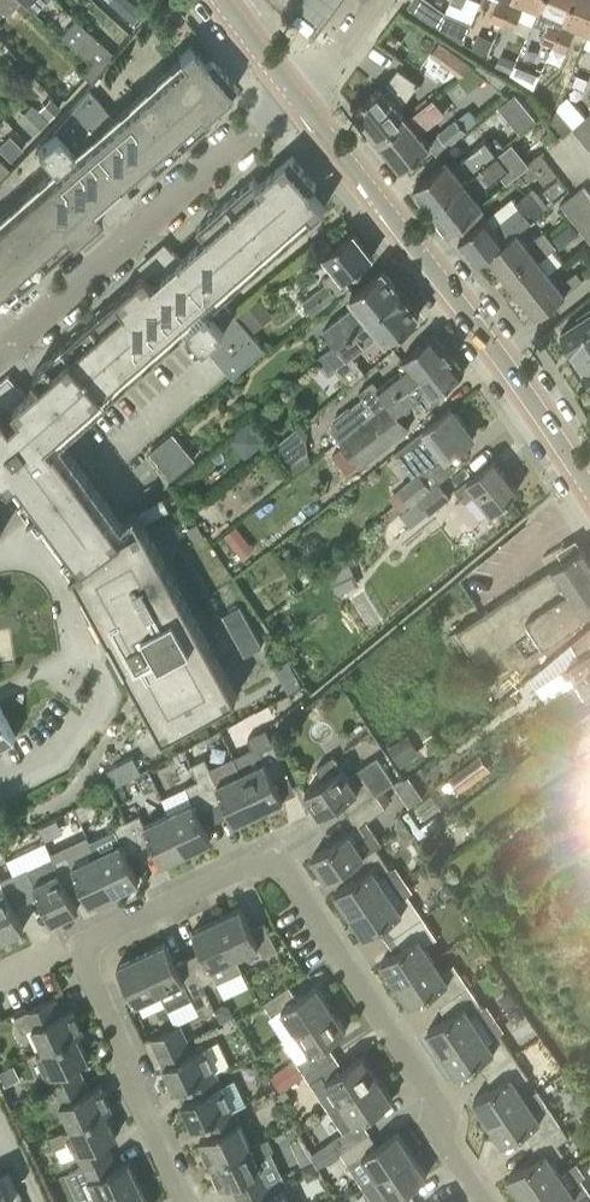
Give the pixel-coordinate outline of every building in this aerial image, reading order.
[(22,2),(20,0),(0,0),(0,8),(10,16),(22,2)] [(22,2),(26,6),(35,13),(48,0),(20,0),(22,2)] [(185,17),(172,0),(171,0),(160,9),(173,26),(185,17)] [(302,13),(322,24),(336,0),(310,0),(302,13)] [(451,1),(446,12),(473,23),(481,3),(475,0),(451,0),(451,1)] [(491,18),(503,23),(513,0),(499,0),(491,18)] [(523,0),(540,7),(543,0),(513,0),(503,23),(516,29),(524,6),(522,5),(523,0)] [(554,13),(543,40),(555,45),(574,0),(543,0),(540,7),(554,13)] [(575,22),(589,29),(589,0),(574,0),(555,45),(567,50),(575,30),(573,29),(575,22)] [(136,26),(148,12),(137,3),(125,17),(136,26)] [(440,26),(460,39),(464,42),(473,23),(446,12),(440,26)] [(81,73),(92,83),(109,61),(115,54),(104,45),(91,32),(75,49),(90,62),(81,73)] [(488,53),(494,38),(480,32),(473,47),(488,53)] [(474,64),(471,62),(441,40),(431,54),(461,76),(474,64)] [(106,203),(114,212),(132,196),(128,192),(120,182),(145,160),(153,170),(210,120),(205,114),(237,86),(232,81),(220,68),(211,58),(205,63),(190,46),(179,56),(184,62),(115,123),(111,117),(113,115),(89,88),(53,128),(53,129),(55,131),(37,147),(59,172),(0,224),(0,271),(17,290),(101,216),(96,210),(105,203),(106,203)] [(512,72),(517,60),(502,53),(496,65),(512,72)] [(540,74),(516,64),(511,75),(534,89),(540,74)] [(399,108),(404,104),(420,83),(418,82),(399,68),(387,83),(390,87),(386,91),(382,86),(354,108),(380,140),(407,118),(399,108)] [(521,130),(537,119),(519,91),(502,102),(521,130)] [(49,120),(62,106),(51,96),(38,109),(49,120)] [(422,105),(430,121),(445,114),(437,98),(422,105)] [(46,124),(29,107),(17,119),(33,136),(46,124)] [(574,126),(558,108),(551,122),(555,126),(563,137),(573,128),(572,127),(574,126)] [(581,138),(589,131),(589,113),(574,126),(572,127),(573,128),(581,138)] [(380,140),(403,168),(431,146),(408,117),(407,118),(380,140)] [(439,133),(449,146),(467,132),(457,119),(439,133)] [(555,126),(541,137),(550,148),(563,137),(555,126)] [(581,138),(589,148),(589,131),(581,138)] [(0,145),(0,150),(13,163),(25,151),(10,135),(0,145)] [(448,158),(415,184),(433,206),(498,153),(506,147),(497,136),(489,142),(487,139),(454,165),(448,158)] [(433,206),(451,228),(483,202),(477,195),(510,168),(498,153),(433,206)] [(198,227),(199,227),(207,237),(182,259),(174,249),(170,245),(152,261),(160,270),(159,270),(160,271),(151,278),(146,273),(66,344),(106,390),(184,321),(233,376),(265,348),(233,312),(221,298),(218,301),(213,295),(309,211),(314,216),(326,206),(325,206),(311,190),(317,184),(292,155),(260,183),(255,177),(198,227)] [(10,170),(0,161),(0,181),(10,170)] [(574,193),(561,203),(571,215),(589,200),(589,193),(584,186),(574,193)] [(460,240),(477,262),(489,253),(517,230),(544,209),(534,196),(533,197),(529,191),(517,200),(514,197),(460,240)] [(580,226),(589,218),(589,200),(571,215),(580,226)] [(589,238),(589,237),(589,218),(580,226),(589,238)] [(566,226),(574,237),(580,232),(571,222),(566,226)] [(528,243),(517,230),(489,253),(505,274),(551,238),(544,230),(528,243)] [(303,302),(312,313),(349,284),(344,279),(374,256),(354,231),(325,254),(337,269),(329,282),(303,302)] [(521,295),(550,272),(540,259),(557,246),(551,238),(505,274),(521,295)] [(402,291),(384,268),(351,295),(357,302),(325,328),(337,343),(402,291)] [(17,290),(0,271),(0,305),(17,290)] [(521,295),(538,315),(583,279),(577,271),(560,284),(550,272),(521,295)] [(387,340),(420,314),(402,291),(337,343),(337,344),(317,360),(321,367),(328,374),(337,368),(350,385),(366,372),(353,355),(381,332),(387,340)] [(251,304),(240,313),(254,331),(265,322),(251,304)] [(562,331),(579,358),(589,351),(589,307),(579,314),(582,318),(562,331)] [(374,380),(361,392),(364,395),(351,405),(364,421),(389,401),(387,398),(409,381),(413,386),(453,354),(435,333),(403,359),(407,364),(380,386),(374,380)] [(35,371),(42,380),(27,394),(20,387),(19,387),(10,376),(9,375),(0,383),(0,406),(1,407),(0,408),(0,468),(3,473),(27,505),(33,513),(51,538),(75,570),(124,534),(123,533),(100,502),(76,469),(52,437),(59,431),(75,417),(106,390),(66,344),(35,371)] [(579,358),(589,375),(589,351),(579,358)] [(437,393),(465,370),(453,354),(413,386),(409,381),(387,398),(389,401),(364,421),(340,439),(359,464),(361,466),(410,427),(399,413),(416,400),(422,409),(426,405),(428,408),(441,397),(437,393)] [(410,440),(432,469),(475,435),(452,407),(410,440)] [(233,431),(243,452),(263,443),(253,422),(233,431)] [(190,451),(167,470),(173,477),(196,459),(190,451)] [(465,502),(477,492),(493,512),(512,497),(510,496),(518,490),(494,459),(468,480),(456,490),(465,502)] [(419,497),(433,486),(422,472),(421,473),(419,471),(413,476),(399,488),(411,504),(411,505),(419,499),(419,497)] [(431,513),(451,496),(439,481),(433,486),(419,497),(419,499),(431,513)] [(75,570),(110,635),(165,735),(238,695),(138,512),(136,513),(142,523),(123,533),(124,534),(75,570)] [(196,542),(205,537),(198,522),(188,527),(196,542)] [(245,537),(237,526),(225,535),(233,546),(245,537)] [(467,644),(457,652),(471,674),(522,632),(533,625),(528,617),(589,577),(589,558),(583,547),(551,568),(551,569),(457,629),(467,644)] [(339,594),(361,584),(350,562),(329,572),(339,594)] [(589,610),(589,577),(528,617),(533,625),(522,632),(471,674),(479,686),(584,618),(582,615),(589,610)] [(573,641),(530,676),(545,697),(589,668),(589,628),(588,630),(573,641)] [(274,667),(281,680),(295,672),(288,660),(274,667)] [(545,697),(549,703),(534,713),(539,722),(554,712),(555,715),(589,692),(588,689),(589,688),(589,668),(545,697)] [(310,721),(321,712),(315,705),(305,713),(310,721)] [(0,706),(0,746),(16,737),(0,706)] [(566,728),(575,742),(589,732),(589,711),(566,728)] [(274,778),(287,771),(277,750),(267,729),(250,738),(253,747),(234,756),(250,789),(260,810),(284,799),(274,778)] [(409,734),(389,747),(402,766),(422,753),(409,734)] [(115,784),(142,770),(134,755),(108,769),(115,784)] [(306,792),(321,815),(341,802),(349,815),(378,796),(384,791),(383,790),(395,781),(378,756),(349,776),(343,767),(335,755),(318,767),(326,779),(306,792)] [(194,763),(201,780),(200,781),(212,807),(225,801),(235,822),(260,810),(250,789),(234,756),(211,768),(206,758),(194,763)] [(457,787),(461,792),(492,770),(482,756),(451,778),(452,780),(457,787)] [(410,774),(397,782),(411,805),(424,797),(410,774)] [(212,839),(199,813),(212,807),(200,781),(186,787),(194,803),(171,815),(188,851),(212,839)] [(378,796),(384,805),(391,801),(384,791),(378,796)] [(384,805),(378,796),(349,815),(357,827),(313,856),(328,879),(348,866),(347,866),(376,846),(377,847),(382,844),(366,821),(386,808),(384,805)] [(153,841),(163,862),(188,851),(171,815),(146,826),(141,816),(128,822),(140,847),(153,841)] [(409,825),(403,816),(397,819),(396,826),(400,831),(409,825)] [(128,822),(114,828),(91,840),(98,855),(115,892),(140,880),(127,854),(140,847),(128,822)] [(410,838),(415,835),(409,825),(400,831),(403,836),(410,838)] [(81,882),(91,903),(115,892),(98,855),(91,840),(90,838),(66,849),(69,856),(55,862),(68,889),(68,888),(81,882)] [(452,853),(440,838),(432,845),(443,860),(452,853)] [(514,842),(503,849),(508,856),(519,849),(514,842)] [(348,866),(355,878),(336,891),(351,913),(388,889),(379,876),(391,868),(377,847),(376,846),(347,866),(348,866)] [(517,864),(531,854),(526,847),(513,856),(517,864)] [(27,901),(40,895),(52,921),(78,909),(68,888),(68,889),(55,862),(53,857),(28,869),(28,868),(14,874),(27,901)] [(488,888),(502,879),(496,869),(482,878),(488,888)] [(1,880),(0,881),(0,940),(24,928),(14,907),(27,901),(14,874),(1,880)] [(455,892),(448,882),(442,886),(441,893),(445,899),(455,892)] [(393,935),(423,916),(408,894),(396,901),(388,889),(351,913),(366,936),(385,924),(393,935)] [(464,904),(457,894),(447,901),(453,909),(457,909),(464,904)] [(259,945),(264,956),(278,949),(265,922),(252,928),(242,907),(218,919),(235,956),(237,956),(259,945)] [(397,983),(434,958),(426,945),(437,938),(423,916),(393,935),(401,948),(382,960),(397,983)] [(203,985),(203,984),(216,978),(218,982),(243,970),(237,956),(235,956),(218,919),(193,930),(203,950),(190,957),(203,985)] [(167,942),(142,954),(160,991),(161,991),(169,1009),(207,992),(203,984),(203,985),(190,957),(176,963),(167,942)] [(118,965),(136,1003),(160,991),(142,954),(118,965)] [(440,1005),(469,985),(454,963),(442,971),(434,958),(397,983),(412,1005),(431,992),(440,1005)] [(297,1031),(332,1008),(317,985),(298,998),(289,986),(264,1002),(273,1015),(282,1009),(297,1030),(297,1031)] [(443,1052),(480,1027),(472,1015),(483,1007),(469,985),(440,1005),(448,1017),(428,1030),(443,1052)] [(516,1001),(509,991),(499,997),(505,1008),(516,1001)] [(23,1032),(34,1027),(44,1049),(45,1050),(77,1034),(78,1035),(84,1032),(73,1007),(61,1012),(55,998),(15,1016),(23,1032)] [(233,1016),(228,1004),(216,1009),(221,1021),(233,1016)] [(524,1017),(517,1007),(507,1013),(511,1020),(518,1021),(524,1017)] [(283,1040),(298,1062),(306,1075),(336,1055),(327,1043),(347,1030),(332,1008),(297,1031),(297,1030),(283,1040)] [(515,1054),(500,1032),(504,1029),(496,1017),(480,1027),(443,1052),(458,1075),(478,1062),(485,1074),(515,1054)] [(184,1029),(182,1024),(152,1038),(158,1051),(188,1038),(184,1029)] [(55,1090),(83,1077),(78,1064),(89,1059),(78,1035),(77,1034),(45,1050),(44,1049),(38,1052),(55,1090)] [(188,1038),(158,1051),(176,1090),(179,1089),(216,1071),(204,1046),(194,1051),(188,1038)] [(336,1055),(306,1075),(321,1097),(333,1089),(341,1102),(378,1077),(363,1054),(344,1067),(336,1055)] [(529,1076),(515,1054),(485,1074),(494,1086),(474,1099),(491,1124),(528,1099),(526,1097),(518,1084),(529,1076)] [(21,1078),(14,1065),(0,1072),(0,1076),(5,1086),(21,1078)] [(288,1065),(272,1076),(281,1090),(298,1079),(288,1065)] [(234,1109),(233,1108),(246,1102),(236,1080),(223,1086),(216,1071),(179,1089),(185,1101),(182,1102),(194,1128),(205,1122),(234,1109)] [(55,1090),(73,1127),(73,1128),(105,1112),(106,1112),(112,1109),(101,1084),(89,1089),(83,1077),(55,1090)] [(344,1132),(333,1139),(312,1153),(319,1166),(341,1152),(370,1132),(362,1120),(393,1099),(378,1077),(341,1102),(330,1110),(338,1122),(344,1132)] [(546,1102),(538,1089),(526,1097),(528,1099),(491,1124),(504,1144),(523,1131),(532,1143),(561,1124),(546,1102)] [(211,1164),(251,1146),(234,1109),(205,1122),(211,1135),(200,1140),(211,1164)] [(77,1154),(83,1167),(111,1153),(106,1141),(117,1136),(106,1112),(105,1112),(73,1128),(73,1127),(66,1130),(65,1129),(50,1136),(60,1161),(77,1154)] [(553,1161),(565,1153),(558,1143),(569,1136),(561,1124),(532,1143),(540,1155),(509,1175),(524,1198),(561,1173),(553,1161)] [(341,1152),(364,1186),(412,1154),(398,1132),(378,1145),(370,1132),(341,1152)] [(251,1146),(211,1164),(223,1188),(233,1184),(238,1197),(268,1183),(268,1182),(284,1175),(272,1150),(274,1149),(268,1137),(251,1146)] [(313,1160),(309,1152),(298,1157),(302,1165),(313,1160)] [(83,1167),(95,1193),(83,1199),(85,1201),(105,1201),(140,1185),(129,1161),(117,1166),(111,1153),(83,1167)] [(416,1201),(408,1189),(427,1176),(412,1154),(364,1186),(374,1201),(415,1201),(416,1201)] [(321,1174),(315,1161),(302,1168),(306,1176),(311,1179),(321,1174)] [(570,1186),(561,1173),(524,1198),(527,1201),(589,1201),(589,1191),(581,1178),(570,1186)] [(285,1195),(291,1192),(284,1175),(268,1182),(268,1183),(238,1197),(241,1201),(289,1201),(285,1195)] [(0,1182),(0,1201),(9,1201),(0,1182)] [(140,1185),(105,1201),(148,1201),(140,1185)]
